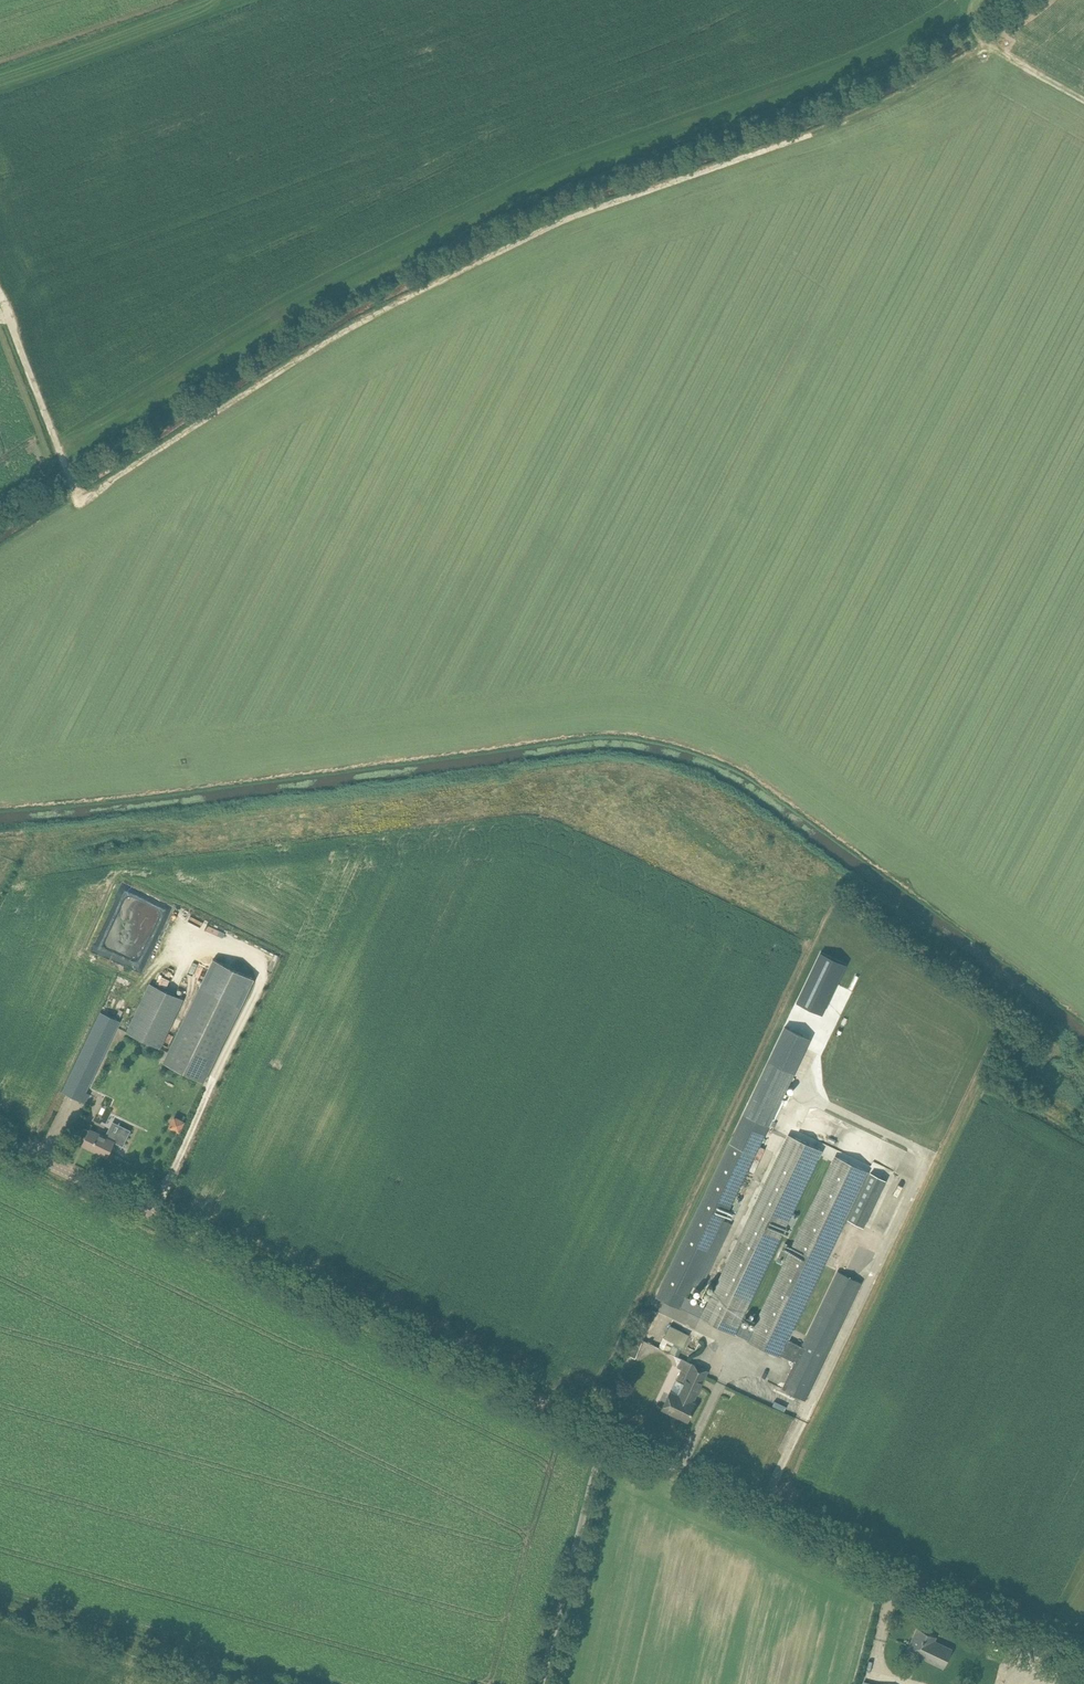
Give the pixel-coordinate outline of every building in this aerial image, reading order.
[(821,951),(796,1002),(822,1014),(846,964),(821,951)] [(214,959),(164,1062),(203,1082),(253,979),(214,959)] [(149,983),(126,1032),(160,1048),(183,999),(149,983)] [(120,1020),(101,1011),(62,1091),(82,1101),(120,1020)] [(730,1143),(656,1296),(682,1309),(683,1308),(702,1316),(701,1318),(733,1333),(734,1333),(748,1339),(747,1340),(780,1356),(780,1355),(794,1362),(781,1388),(802,1398),(805,1400),(810,1390),(838,1331),(848,1312),(862,1283),(838,1271),(802,1346),(788,1339),(846,1218),(867,1172),(835,1157),(754,1328),(741,1322),(823,1150),(789,1134),(706,1307),(684,1297),(690,1283),(699,1287),(731,1223),(725,1221),(768,1125),(770,1126),(795,1071),(810,1038),(783,1026),(768,1058),(743,1113),(729,1142),(730,1143)] [(173,1116),(168,1128),(179,1134),(185,1122),(173,1116)] [(123,1146),(131,1130),(119,1124),(113,1139),(90,1128),(89,1130),(86,1128),(84,1129),(82,1134),(82,1137),(85,1138),(82,1145),(83,1145),(84,1145),(96,1150),(95,1151),(107,1157),(114,1142),(123,1146)] [(867,1172),(846,1218),(864,1228),(886,1181),(867,1172)] [(670,1325),(664,1337),(684,1347),(690,1334),(670,1325)] [(634,1336),(630,1344),(639,1348),(643,1340),(634,1336)] [(676,1379),(662,1409),(687,1421),(695,1404),(692,1402),(707,1371),(692,1364),(682,1359),(677,1368),(681,1369),(676,1379)] [(922,1657),(943,1667),(952,1649),(937,1642),(937,1643),(933,1642),(936,1637),(918,1628),(909,1646),(924,1653),(922,1657)]
